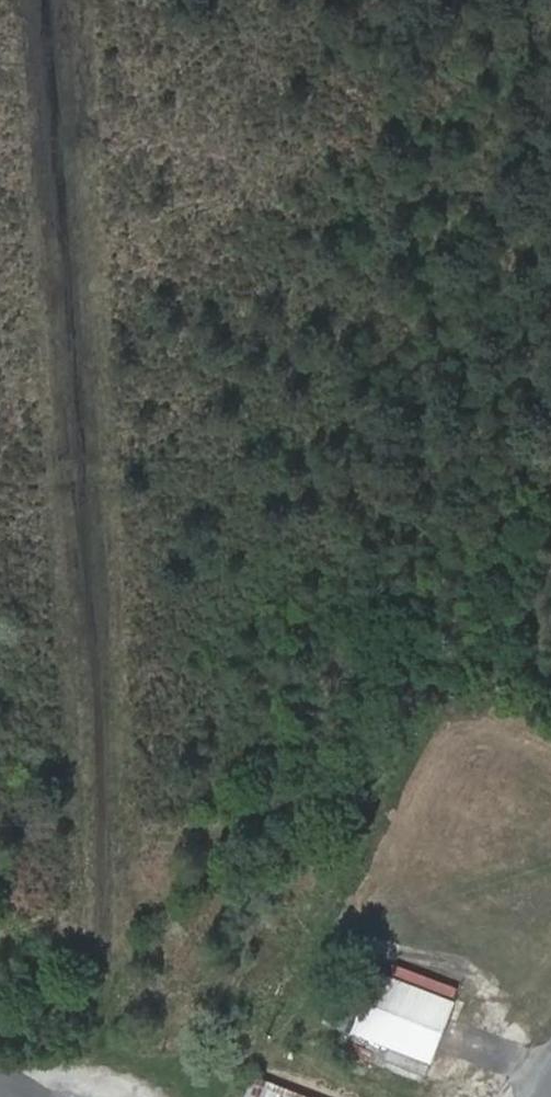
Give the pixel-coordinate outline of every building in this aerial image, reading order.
[(344,1035),(422,1066),(447,1004),(369,973),(344,1035)] [(239,1096),(324,1096),(250,1068),(239,1096)]
